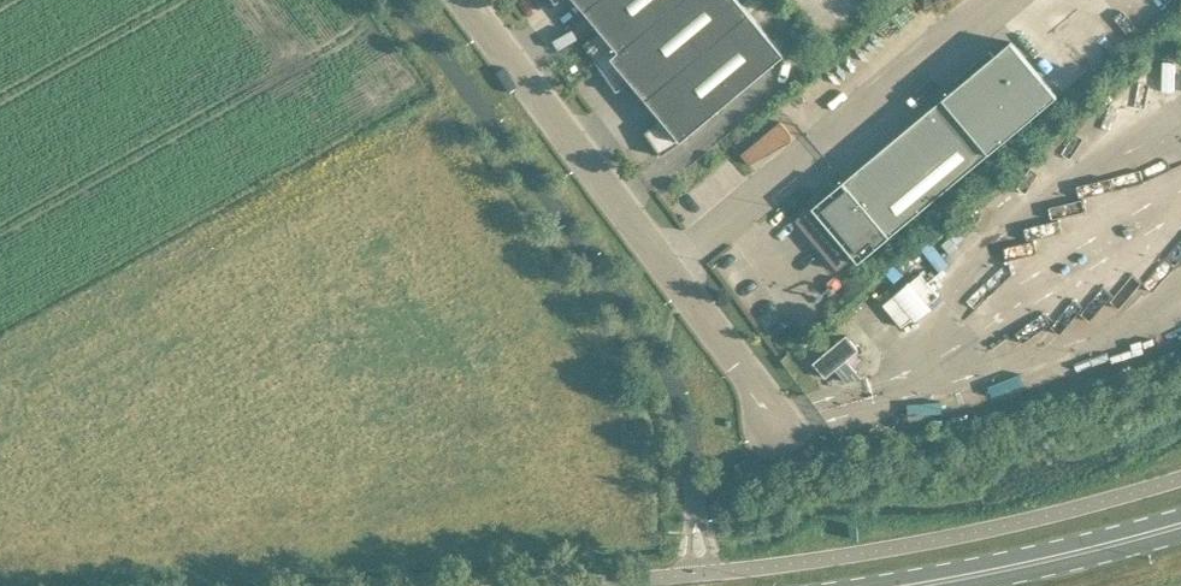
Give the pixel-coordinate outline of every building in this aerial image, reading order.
[(586,11),(599,0),(577,0),(586,11)] [(601,68),(682,0),(599,0),(586,11),(602,30),(584,44),(601,68)] [(647,99),(750,13),(740,0),(682,0),(601,68),(618,92),(632,81),(647,99)] [(750,13),(647,99),(663,118),(646,132),(663,156),(690,137),(689,136),(785,55),(750,13)] [(797,220),(838,270),(872,242),(877,247),(1058,96),(1012,41),(995,55),(991,50),(956,79),(960,84),(836,187),(835,185),(831,183),(828,183),(825,185),(797,220)] [(741,154),(750,164),(788,142),(791,140),(792,136),(791,132),(781,121),(741,154)] [(1180,236),(1180,173),(1180,171),(1180,167),(1106,192),(1124,204),(1133,201),(1145,236),(1133,251),(1145,260),(1155,257),(1159,250),(1174,245),(1180,236)] [(887,305),(912,315),(921,294),(896,284),(887,305)] [(826,377),(860,350),(847,335),(814,363),(826,377)]
